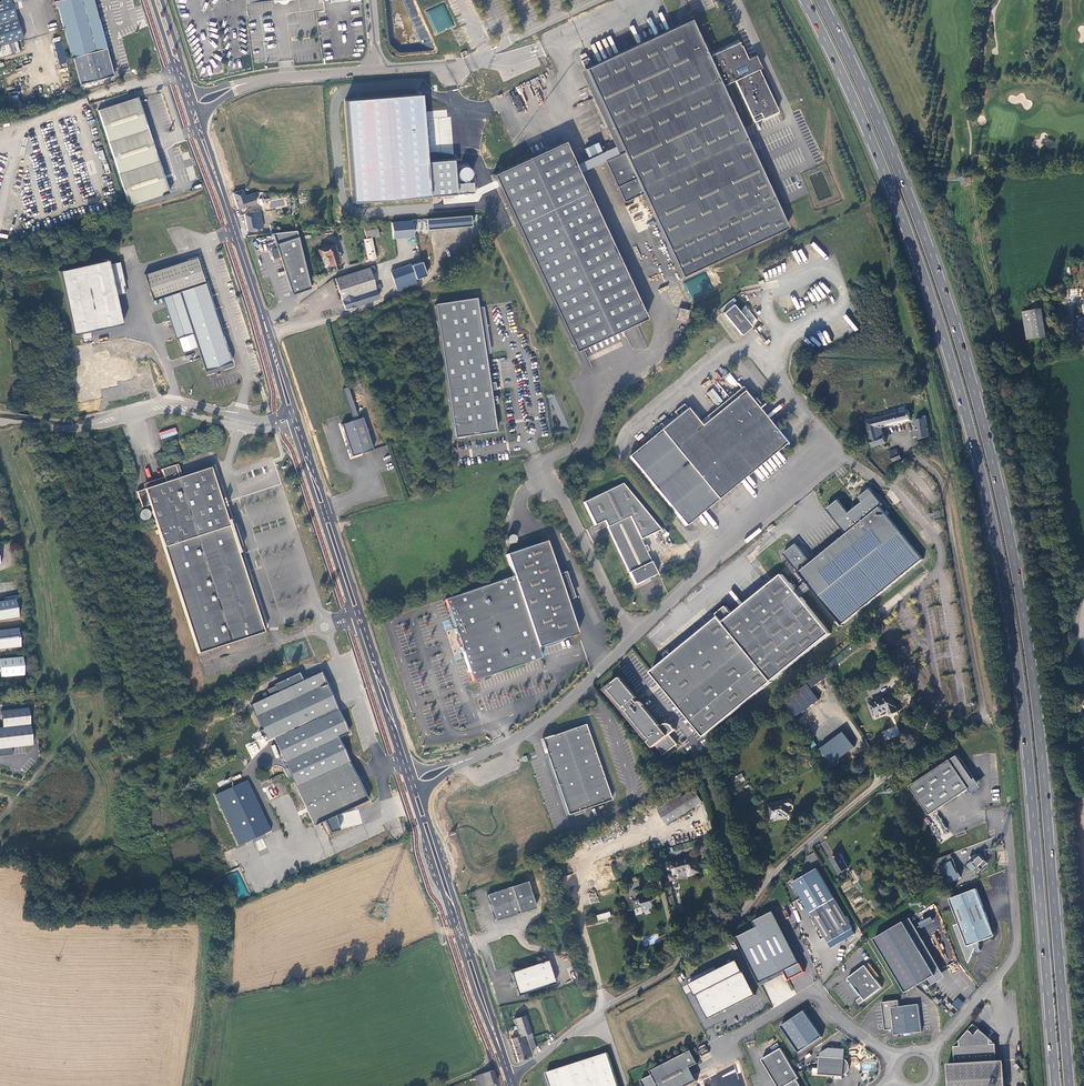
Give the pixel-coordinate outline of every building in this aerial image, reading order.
[(23,38),(12,3),(21,0),(3,0),(0,1),(0,46),(23,38)] [(106,49),(105,43),(93,0),(60,0),(56,1),(54,2),(55,5),(56,8),(58,8),(71,58),(73,57),(106,49)] [(34,14),(26,16),(33,40),(41,38),(34,14)] [(736,41),(710,53),(704,41),(701,43),(699,38),(691,25),(694,24),(689,15),(676,21),(677,23),(591,65),(587,57),(580,61),(583,68),(642,192),(681,275),(787,225),(721,84),(732,79),(752,121),(777,109),(756,68),(759,66),(753,53),(746,56),(739,44),(738,45),(736,41)] [(54,43),(59,64),(67,62),(61,41),(54,43)] [(113,75),(106,49),(73,57),(80,84),(113,75)] [(623,201),(642,192),(583,68),(578,71),(618,154),(603,161),(623,201)] [(17,95),(9,96),(10,106),(19,105),(17,95)] [(97,110),(128,208),(168,193),(138,100),(137,97),(97,110)] [(563,141),(492,174),(574,351),(645,318),(563,141)] [(596,142),(583,148),(589,160),(602,153),(596,142)] [(242,190),(232,193),(238,209),(253,204),(270,200),(269,196),(267,195),(267,194),(267,193),(266,192),(265,192),(263,193),(263,194),(263,196),(258,196),(256,192),(244,196),(242,190)] [(261,218),(259,211),(244,214),(247,231),(263,228),(261,218)] [(425,219),(426,229),(470,225),(470,215),(425,219)] [(391,223),(392,238),(413,237),(412,221),(391,223)] [(376,223),(373,224),(364,226),(366,238),(378,235),(376,223)] [(297,231),(272,233),(292,295),(311,289),(297,231)] [(368,260),(375,258),(372,237),(364,239),(368,260)] [(814,242),(811,244),(823,258),(826,255),(814,242)] [(334,245),(318,250),(320,255),(324,254),(328,266),(340,262),(334,245)] [(232,362),(197,257),(145,274),(153,300),(162,297),(176,339),(193,333),(206,370),(213,368),(226,364),(232,362)] [(62,270),(74,333),(124,324),(118,294),(127,293),(121,262),(111,264),(111,261),(62,270)] [(417,284),(410,265),(390,272),(397,291),(417,284)] [(379,298),(371,274),(376,273),(374,266),(369,267),(369,268),(335,279),(345,311),(378,300),(379,298)] [(705,275),(685,285),(692,300),(713,290),(705,275)] [(807,294),(814,302),(816,299),(818,302),(826,294),(830,291),(821,281),(807,294)] [(1067,289),(1068,297),(1082,296),(1082,288),(1067,289)] [(475,299),(434,305),(453,438),(495,432),(491,405),(496,404),(496,397),(490,398),(475,299)] [(740,312),(732,302),(722,311),(740,333),(751,325),(740,312)] [(677,318),(687,321),(690,310),(680,307),(677,318)] [(1042,309),(1030,311),(1023,312),(1028,339),(1047,336),(1042,309)] [(845,315),(843,317),(855,331),(857,329),(845,315)] [(221,373),(226,364),(213,368),(221,373)] [(360,420),(349,388),(344,390),(354,421),(360,420)] [(713,388),(707,392),(717,406),(724,401),(719,394),(718,395),(713,388)] [(626,456),(682,526),(785,443),(758,409),(762,405),(761,404),(760,405),(753,397),(750,400),(742,390),(699,425),(682,403),(672,411),(676,415),(626,456)] [(866,421),(868,431),(882,427),(911,420),(909,411),(866,421)] [(342,425),(353,457),(374,450),(364,418),(360,420),(354,421),(342,425)] [(926,418),(915,420),(918,440),(929,436),(926,418)] [(882,427),(868,431),(870,438),(884,434),(882,427)] [(870,438),(872,447),(887,443),(884,434),(870,438)] [(897,449),(889,451),(894,462),(902,459),(900,454),(899,454),(897,449)] [(224,525),(207,472),(178,481),(175,482),(171,470),(157,475),(159,482),(161,487),(141,493),(133,496),(138,511),(146,509),(194,658),(259,638),(235,558),(237,557),(236,552),(228,530),(226,524),(224,525)] [(139,488),(141,493),(161,487),(159,482),(139,488)] [(645,545),(643,547),(640,540),(660,530),(622,484),(584,502),(595,525),(604,521),(634,584),(656,574),(646,551),(648,550),(645,545)] [(807,582),(796,590),(802,598),(814,589),(843,625),(924,559),(881,506),(884,503),(870,487),(858,497),(862,501),(848,512),(839,501),(828,509),(848,534),(813,563),(798,544),(785,555),(807,582)] [(230,529),(228,530),(236,552),(238,551),(230,529)] [(504,539),(504,541),(504,543),(505,545),(507,545),(508,545),(510,545),(512,543),(512,541),(512,539),(510,537),(508,537),(506,537),(504,539)] [(514,576),(445,601),(455,630),(454,630),(456,636),(457,635),(461,648),(460,649),(462,654),(463,653),(473,682),(542,658),(538,648),(574,635),(579,634),(567,601),(557,574),(546,541),(506,555),(514,576)] [(557,574),(567,601),(575,598),(566,571),(557,574)] [(651,672),(703,736),(830,632),(802,598),(796,590),(782,573),(733,614),(726,606),(716,614),(719,616),(671,655),(667,659),(651,672)] [(0,603),(0,621),(18,618),(15,600),(0,603)] [(0,631),(0,651),(21,648),(18,629),(0,631)] [(869,632),(854,642),(859,648),(873,637),(869,632)] [(0,660),(0,668),(1,678),(24,676),(23,658),(0,660)] [(353,770),(338,737),(349,732),(337,707),(322,674),(251,706),(267,742),(274,739),(314,825),(367,800),(358,780),(353,770)] [(817,675),(808,683),(812,688),(821,681),(817,675)] [(676,729),(671,724),(665,723),(663,724),(661,726),(640,701),(638,702),(635,699),(637,697),(620,677),(613,683),(615,686),(610,689),(625,707),(627,705),(630,709),(628,710),(651,739),(649,741),(654,747),(656,745),(664,754),(677,744),(669,734),(676,729)] [(789,706),(797,716),(818,700),(807,685),(785,701),(789,706)] [(883,699),(871,704),(875,715),(887,710),(889,714),(898,711),(892,697),(884,700),(883,699)] [(1,712),(3,726),(0,726),(0,757),(13,755),(12,749),(33,746),(29,709),(1,712)] [(231,741),(223,723),(210,730),(218,747),(231,741)] [(541,740),(567,817),(611,801),(585,725),(541,740)] [(897,727),(881,731),(884,740),(900,736),(897,727)] [(818,749),(831,765),(853,747),(841,731),(818,749)] [(236,747),(227,751),(230,757),(239,753),(236,747)] [(133,758),(132,752),(126,753),(127,756),(120,757),(120,760),(133,758)] [(911,786),(930,815),(970,789),(977,784),(974,780),(958,755),(911,786)] [(364,765),(353,770),(358,780),(368,775),(364,765)] [(741,773),(732,778),(735,783),(744,778),(741,773)] [(216,795),(223,811),(256,798),(248,780),(216,795)] [(977,784),(970,789),(972,793),(980,787),(975,780),(974,780),(977,784)] [(695,789),(683,797),(660,811),(668,823),(703,802),(695,789)] [(660,811),(683,797),(681,793),(657,807),(660,811)] [(256,798),(223,811),(238,845),(252,839),(265,833),(271,830),(256,798)] [(787,811),(790,811),(789,810),(789,805),(793,805),(792,800),(769,805),(772,818),(778,817),(778,818),(788,816),(787,811)] [(891,815),(894,821),(899,818),(896,812),(891,815)] [(265,833),(252,839),(253,843),(267,837),(265,833)] [(953,853),(929,862),(934,872),(940,868),(949,884),(961,878),(959,873),(951,854),(953,853)] [(832,859),(840,873),(849,868),(841,854),(832,859)] [(968,865),(979,873),(982,870),(979,867),(982,865),(985,867),(988,864),(985,860),(986,859),(981,854),(979,856),(978,855),(974,859),(973,858),(971,860),(972,861),(968,865)] [(672,864),(675,874),(688,871),(690,876),(695,875),(696,874),(702,872),(698,858),(687,862),(686,861),(672,864)] [(853,930),(817,870),(793,884),(829,944),(853,930)] [(229,875),(238,899),(247,895),(239,871),(229,875)] [(486,895),(495,922),(534,909),(526,882),(486,895)] [(969,963),(976,947),(977,952),(981,951),(978,942),(983,940),(984,941),(994,937),(976,889),(950,899),(959,924),(954,926),(969,963)] [(644,910),(649,908),(654,907),(653,901),(656,900),(653,892),(646,894),(647,898),(635,901),(637,909),(644,907),(644,910)] [(800,901),(794,903),(796,910),(802,908),(800,901)] [(805,972),(773,911),(754,921),(757,927),(737,937),(762,986),(786,974),(789,980),(805,972)] [(594,922),(610,917),(609,912),(592,916),(594,922)] [(920,928),(933,922),(930,917),(917,923),(920,928)] [(905,921),(875,939),(907,992),(937,974),(905,921)] [(548,960),(511,972),(518,995),(555,983),(548,960)] [(728,1009),(756,995),(738,960),(717,970),(691,983),(691,984),(694,990),(709,1019),(724,1011),(728,1009)] [(882,988),(866,965),(849,977),(851,980),(849,981),(860,997),(862,996),(865,1000),(882,988)] [(690,980),(691,983),(717,970),(716,967),(690,980)] [(694,990),(691,984),(685,987),(688,994),(694,990)] [(958,998),(952,1004),(957,1010),(964,1003),(958,998)] [(902,1001),(894,1002),(897,1030),(897,1036),(913,1034),(909,1007),(902,1008),(902,1001)] [(887,1031),(897,1030),(894,1002),(883,1004),(887,1031)] [(922,1005),(909,1007),(913,1034),(924,1032),(922,1005)] [(800,1052),(822,1037),(805,1011),(782,1026),(800,1052)] [(532,1048),(535,1047),(532,1038),(527,1040),(525,1035),(530,1033),(525,1015),(513,1019),(515,1026),(512,1027),(513,1030),(516,1029),(519,1037),(511,1039),(518,1062),(527,1059),(527,1058),(532,1056),(531,1053),(530,1049),(532,1048)] [(950,1085),(1006,1085),(1005,1060),(998,1060),(996,1043),(974,1023),(954,1046),(955,1063),(948,1063),(950,1085)] [(800,1079),(783,1049),(763,1061),(769,1070),(779,1085),(801,1085),(798,1080),(800,1079)] [(697,1080),(691,1067),(698,1063),(692,1050),(651,1070),(653,1074),(642,1080),(645,1085),(687,1085),(697,1080)] [(608,1053),(547,1072),(552,1085),(619,1085),(608,1053)] [(819,1057),(818,1075),(844,1076),(846,1074),(848,1073),(849,1071),(850,1067),(849,1065),(848,1062),(848,1061),(845,1059),(819,1057)] [(860,1070),(875,1072),(876,1062),(861,1061),(860,1070)] [(476,1076),(479,1085),(487,1085),(497,1082),(493,1070),(476,1076)]
